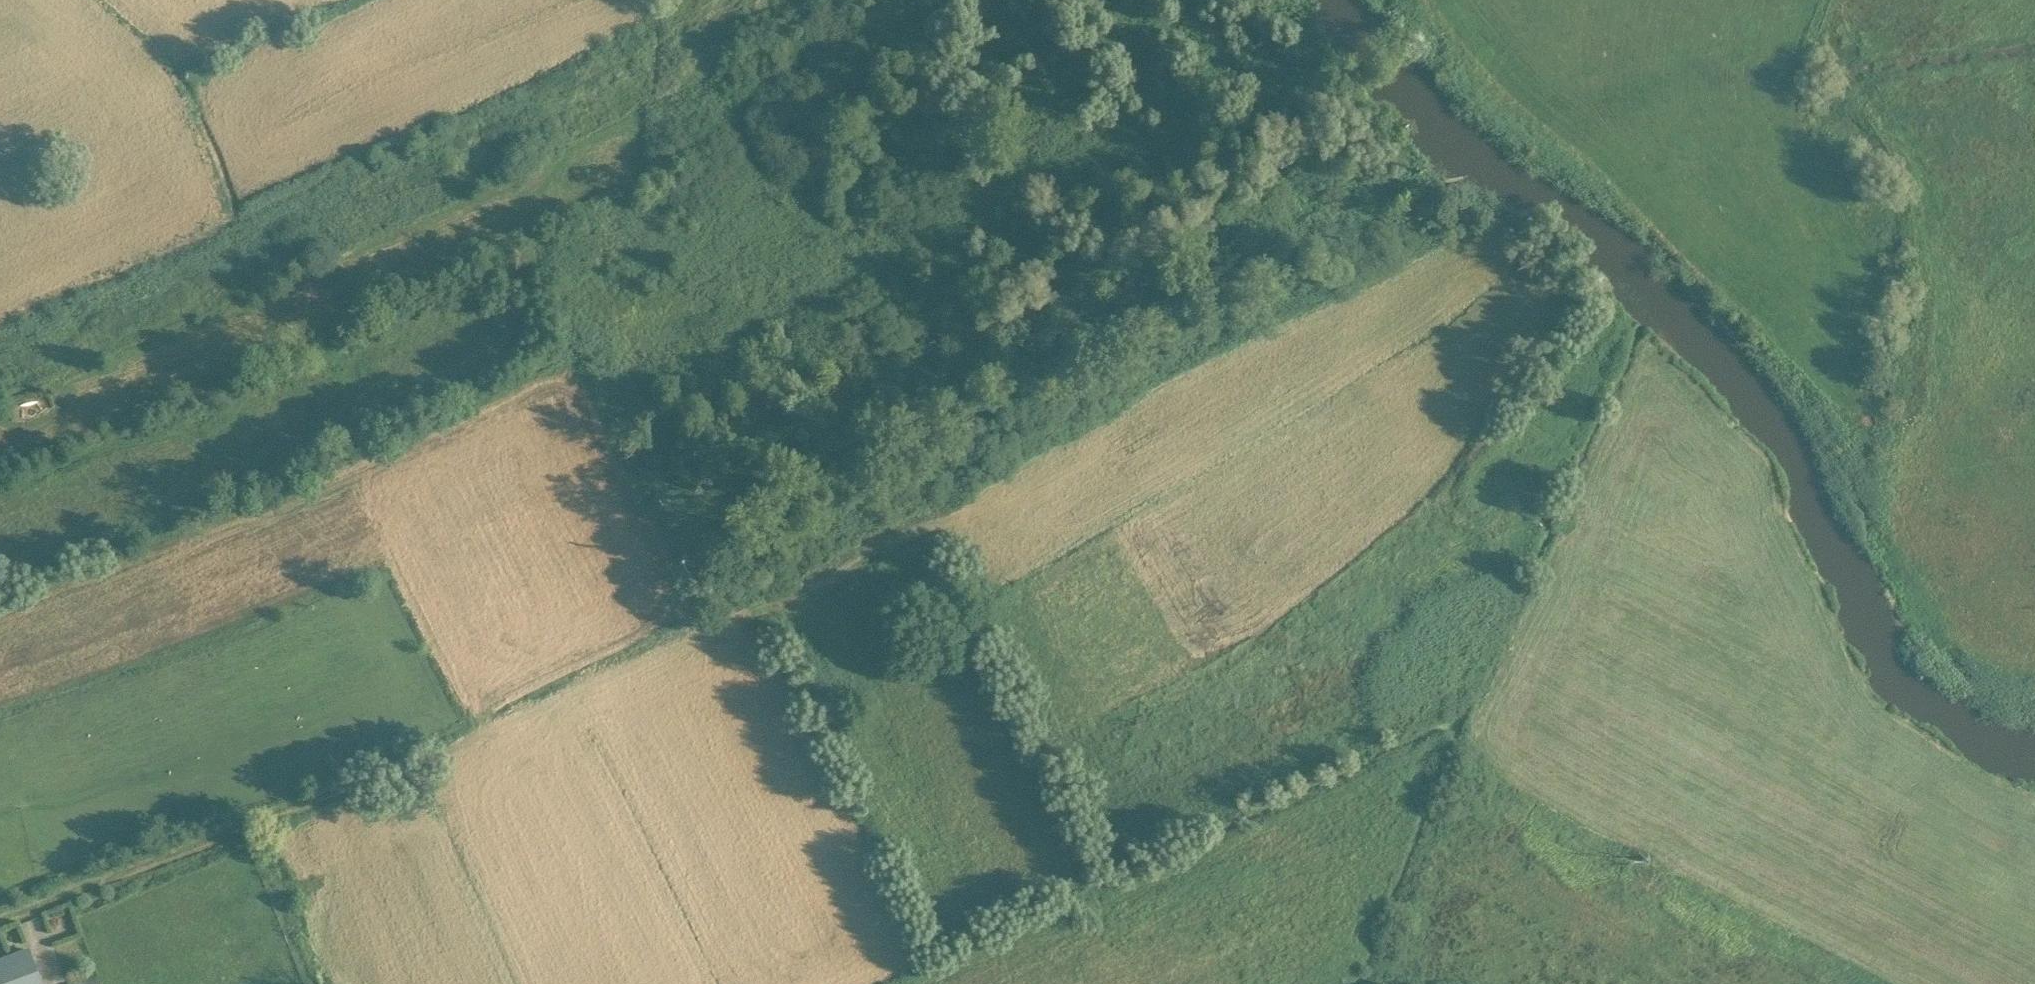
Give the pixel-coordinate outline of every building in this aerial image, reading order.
[(30,948),(0,959),(0,983),(43,983),(30,948)]
